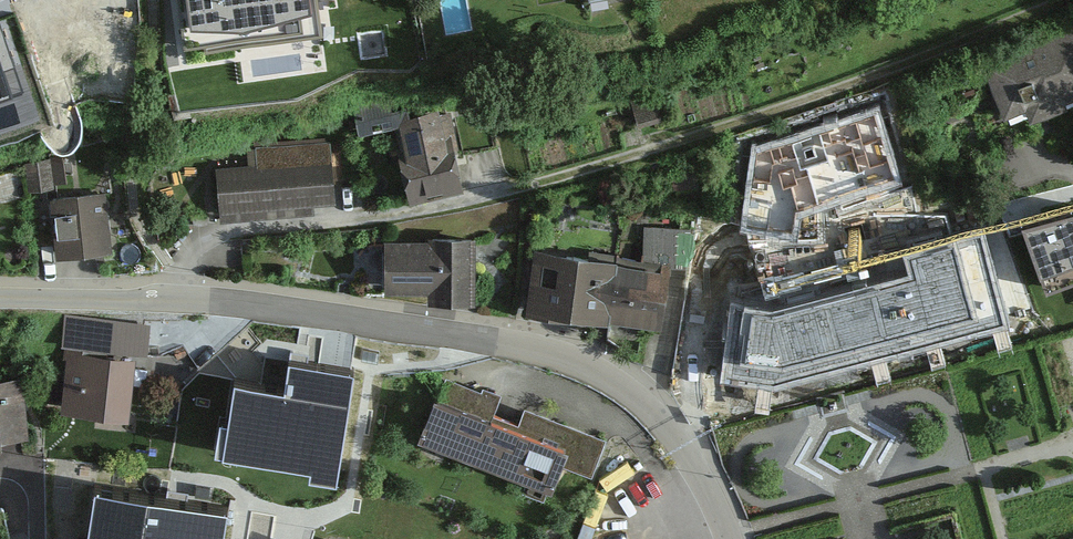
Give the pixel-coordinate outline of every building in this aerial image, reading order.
[(193,50),(318,35),(313,0),(187,0),(193,50)] [(988,73),(1006,119),(1029,110),(1034,123),(1072,107),(1072,39),(988,73)] [(124,54),(93,53),(92,84),(123,85),(124,54)] [(0,73),(0,101),(8,98),(0,73)] [(877,107),(756,146),(748,227),(794,232),(796,212),(829,202),(901,180),(877,107)] [(450,117),(396,126),(409,202),(463,192),(450,117)] [(261,169),(218,173),(222,220),(339,210),(332,141),(259,147),(261,169)] [(33,185),(69,184),(69,161),(32,162),(33,185)] [(106,197),(54,201),(59,256),(111,251),(106,197)] [(1023,208),(1032,259),(1072,252),(1072,199),(1023,208)] [(731,296),(720,373),(774,378),(1007,316),(983,224),(924,240),(902,246),(907,268),(800,296),(772,304),(731,296)] [(695,259),(699,236),(649,233),(647,257),(695,259)] [(472,245),(384,246),(385,295),(472,294),(472,245)] [(609,315),(617,259),(540,249),(532,304),(609,315)] [(659,322),(666,266),(617,259),(609,315),(659,322)] [(152,323),(65,313),(61,342),(64,343),(63,356),(67,357),(61,406),(129,414),(135,359),(147,361),(152,323)] [(359,347),(279,336),(273,374),(218,367),(211,431),(345,449),(359,347)] [(423,435),(490,460),(506,418),(491,413),(497,397),(444,378),(423,435)] [(0,384),(0,440),(27,438),(23,382),(0,384)] [(506,418),(490,460),(550,482),(559,459),(592,471),(604,437),(525,408),(519,423),(506,418)] [(100,412),(98,423),(129,430),(131,419),(100,412)] [(97,501),(91,538),(221,538),(223,521),(97,501)] [(0,510),(0,538),(12,538),(7,509),(0,510)]
